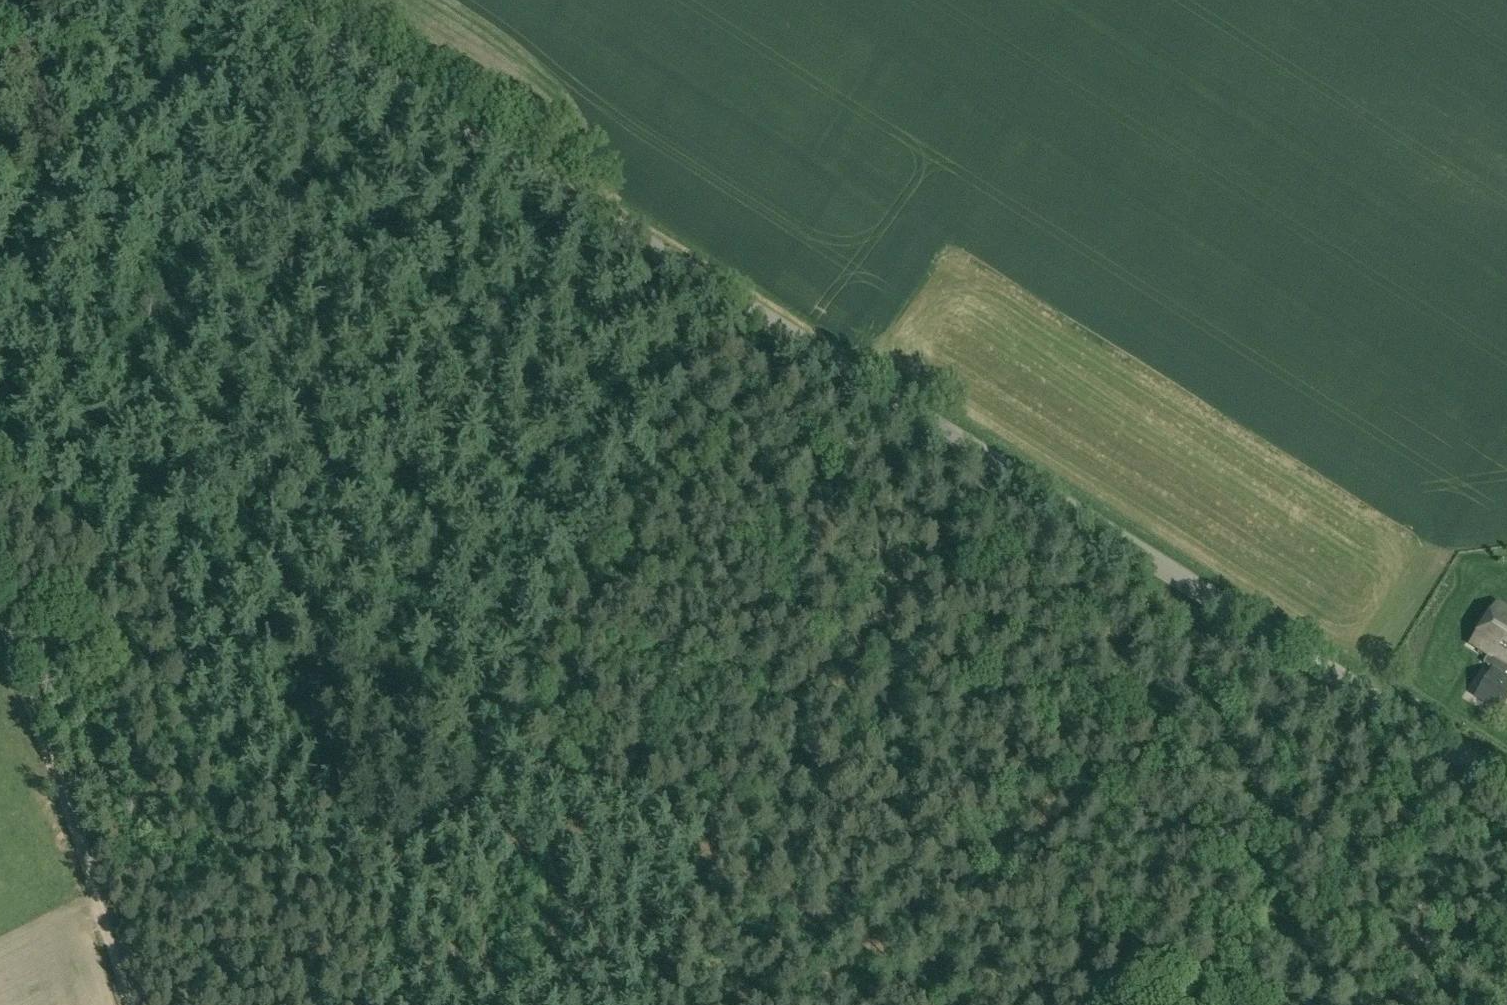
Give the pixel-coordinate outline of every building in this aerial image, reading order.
[(1506,649),(1506,612),(1496,605),(1470,646),(1488,657),(1483,665),(1493,671),(1506,649)] [(1493,671),(1475,699),(1499,715),(1506,703),(1506,649),(1493,671)]
